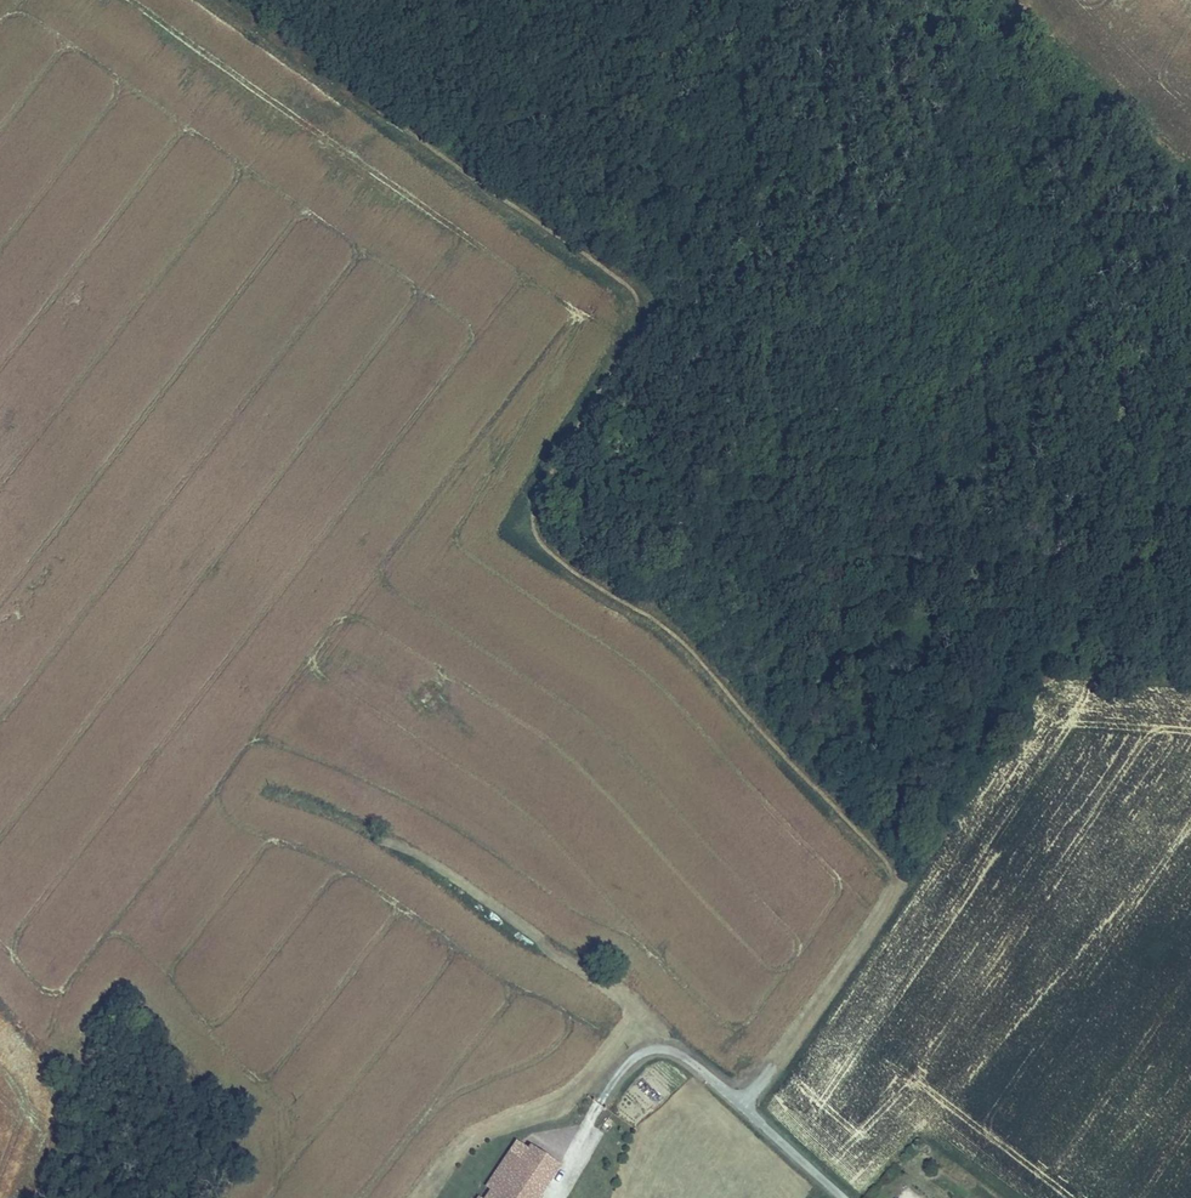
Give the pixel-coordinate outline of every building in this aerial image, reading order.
[(532,1151),(518,1162),(545,1181),(555,1168),(544,1160),(532,1151)] [(507,1154),(477,1197),(535,1197),(545,1181),(518,1162),(507,1154)] [(549,1155),(544,1160),(555,1168),(560,1161),(549,1155)]
